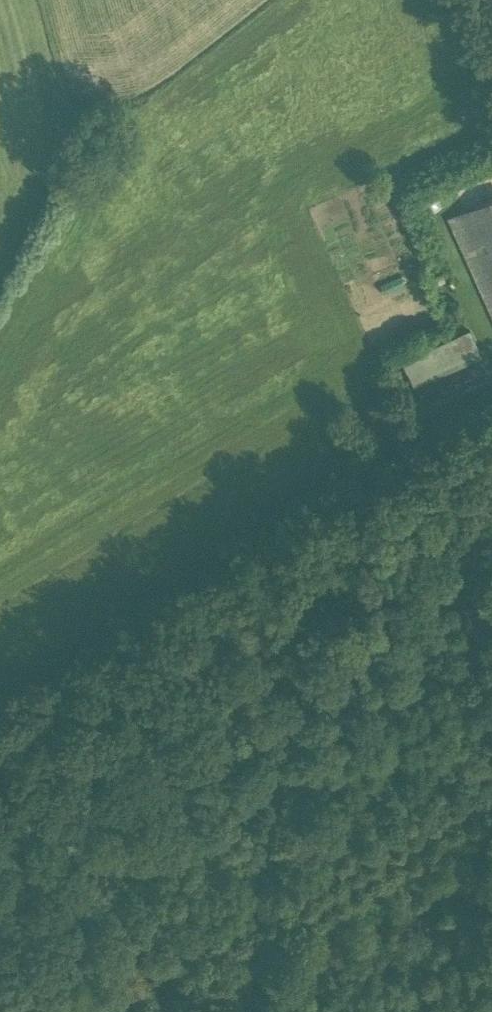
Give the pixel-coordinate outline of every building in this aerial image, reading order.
[(448,218),(491,315),(491,198),(448,218)]
